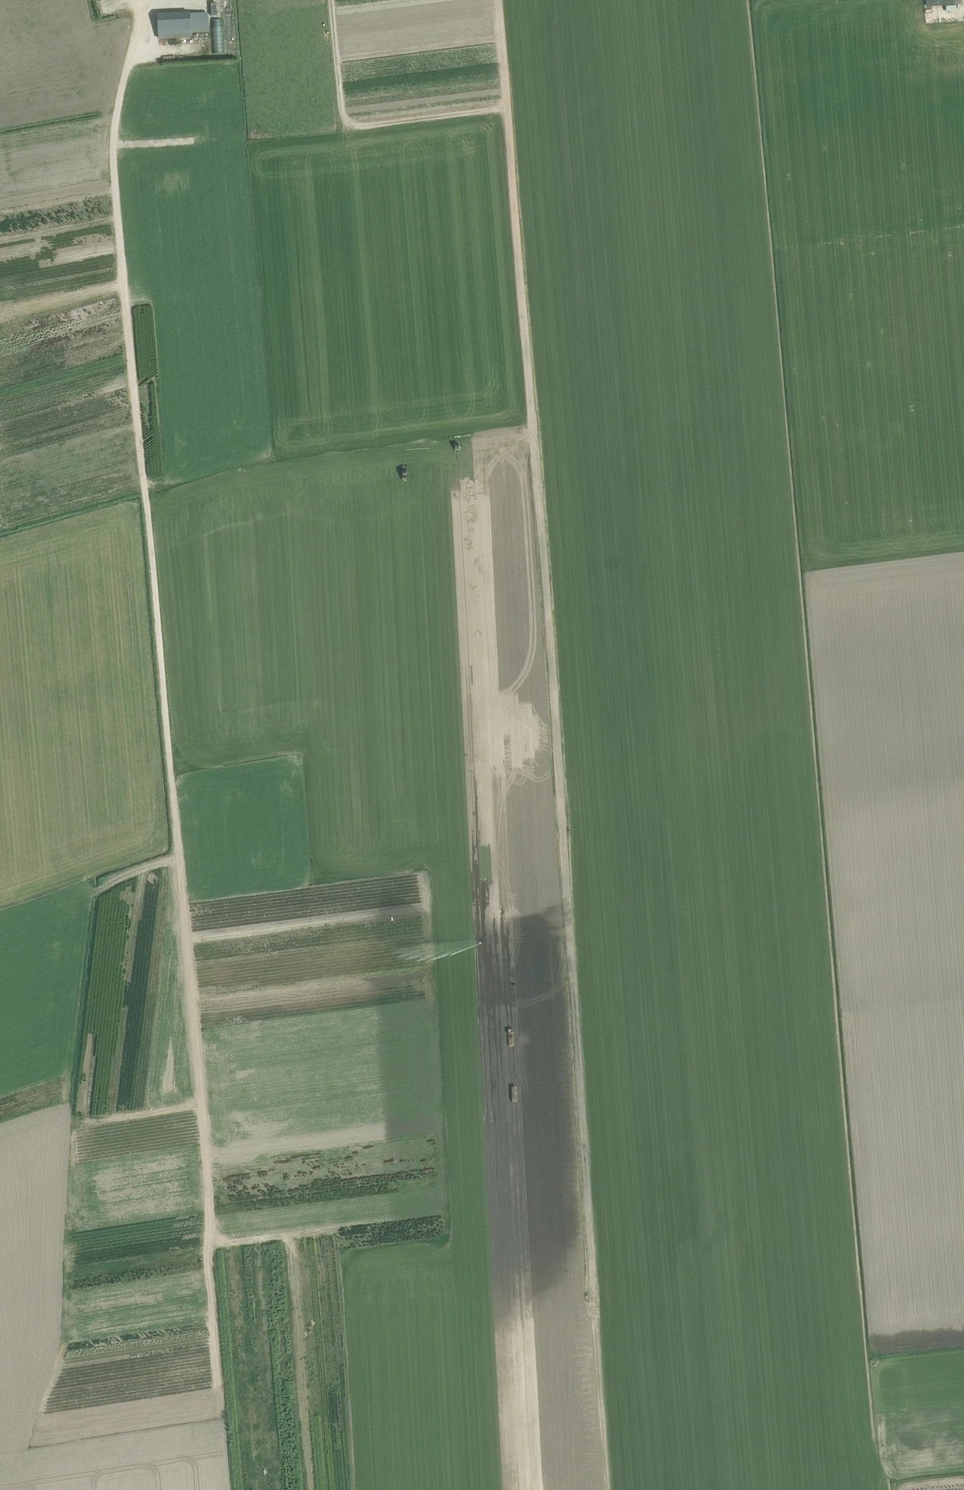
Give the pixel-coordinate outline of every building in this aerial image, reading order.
[(174,13),(158,14),(159,39),(175,38),(174,13)]
